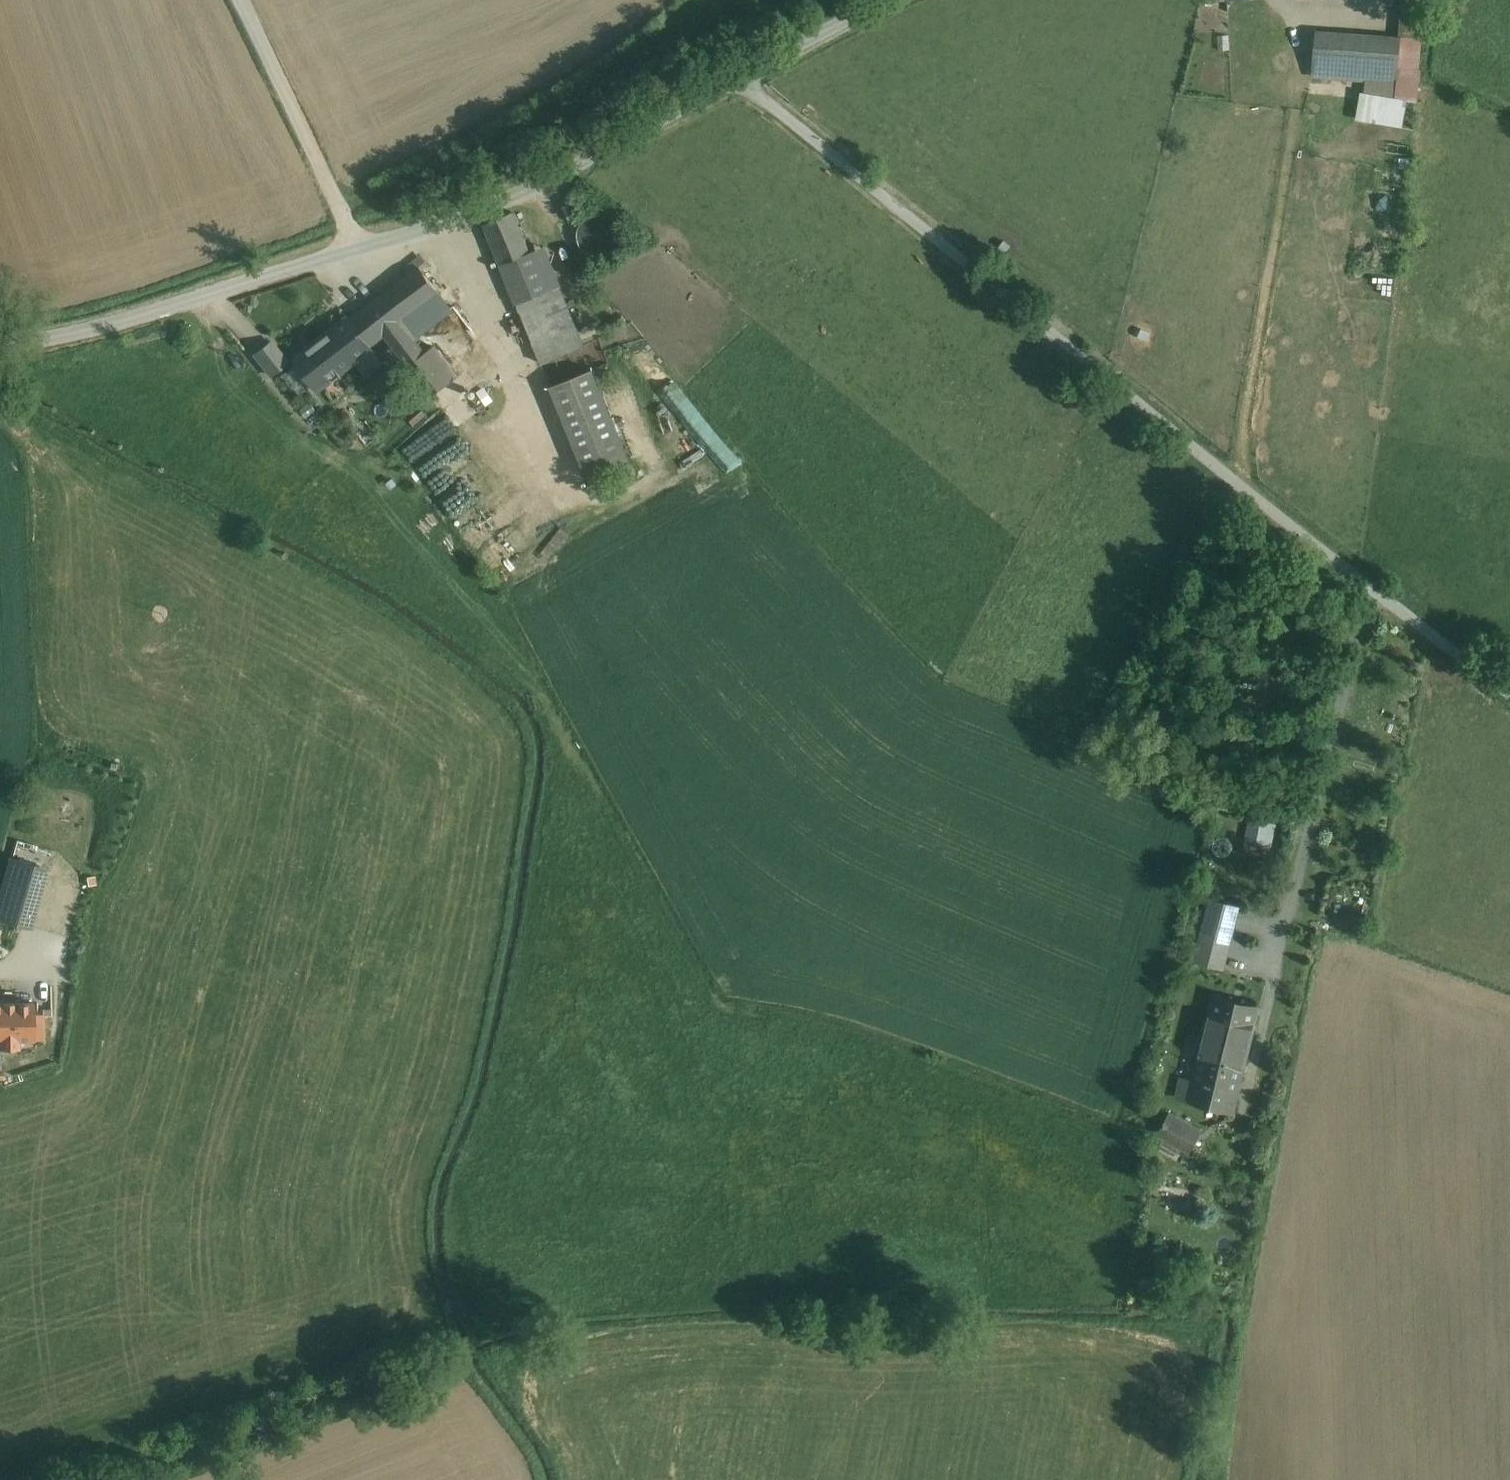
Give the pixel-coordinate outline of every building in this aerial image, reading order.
[(1430,0),(1408,0),(1407,34),(1429,34),(1430,0)] [(1363,121),(1412,125),(1414,99),(1424,100),(1429,38),(1321,29),(1317,75),(1367,79),(1363,121)] [(546,253),(507,267),(543,364),(582,349),(546,253)] [(421,265),(361,311),(382,338),(441,292),(421,265)] [(348,316),(293,359),(318,391),(373,349),(371,346),(382,338),(361,311),(350,319),(348,316)] [(436,345),(406,366),(428,396),(457,376),(436,345)] [(658,391),(707,440),(723,424),(728,430),(744,414),(689,359),(673,374),(674,375),(658,391)] [(594,372),(554,387),(587,477),(627,462),(594,372)] [(465,454),(429,479),(481,551),(490,544),(488,542),(514,523),(465,454)] [(513,549),(533,539),(529,531),(509,541),(513,549)] [(1266,836),(1265,821),(1248,823),(1249,837),(1266,836)] [(48,869),(9,858),(0,891),(0,923),(31,931),(48,869)] [(1196,961),(1226,968),(1242,906),(1211,899),(1196,961)] [(1239,1113),(1263,1008),(1213,997),(1190,1102),(1239,1113)] [(0,1003),(0,1042),(31,1042),(31,1003),(0,1003)] [(1202,1129),(1172,1113),(1159,1137),(1190,1153),(1202,1129)]
